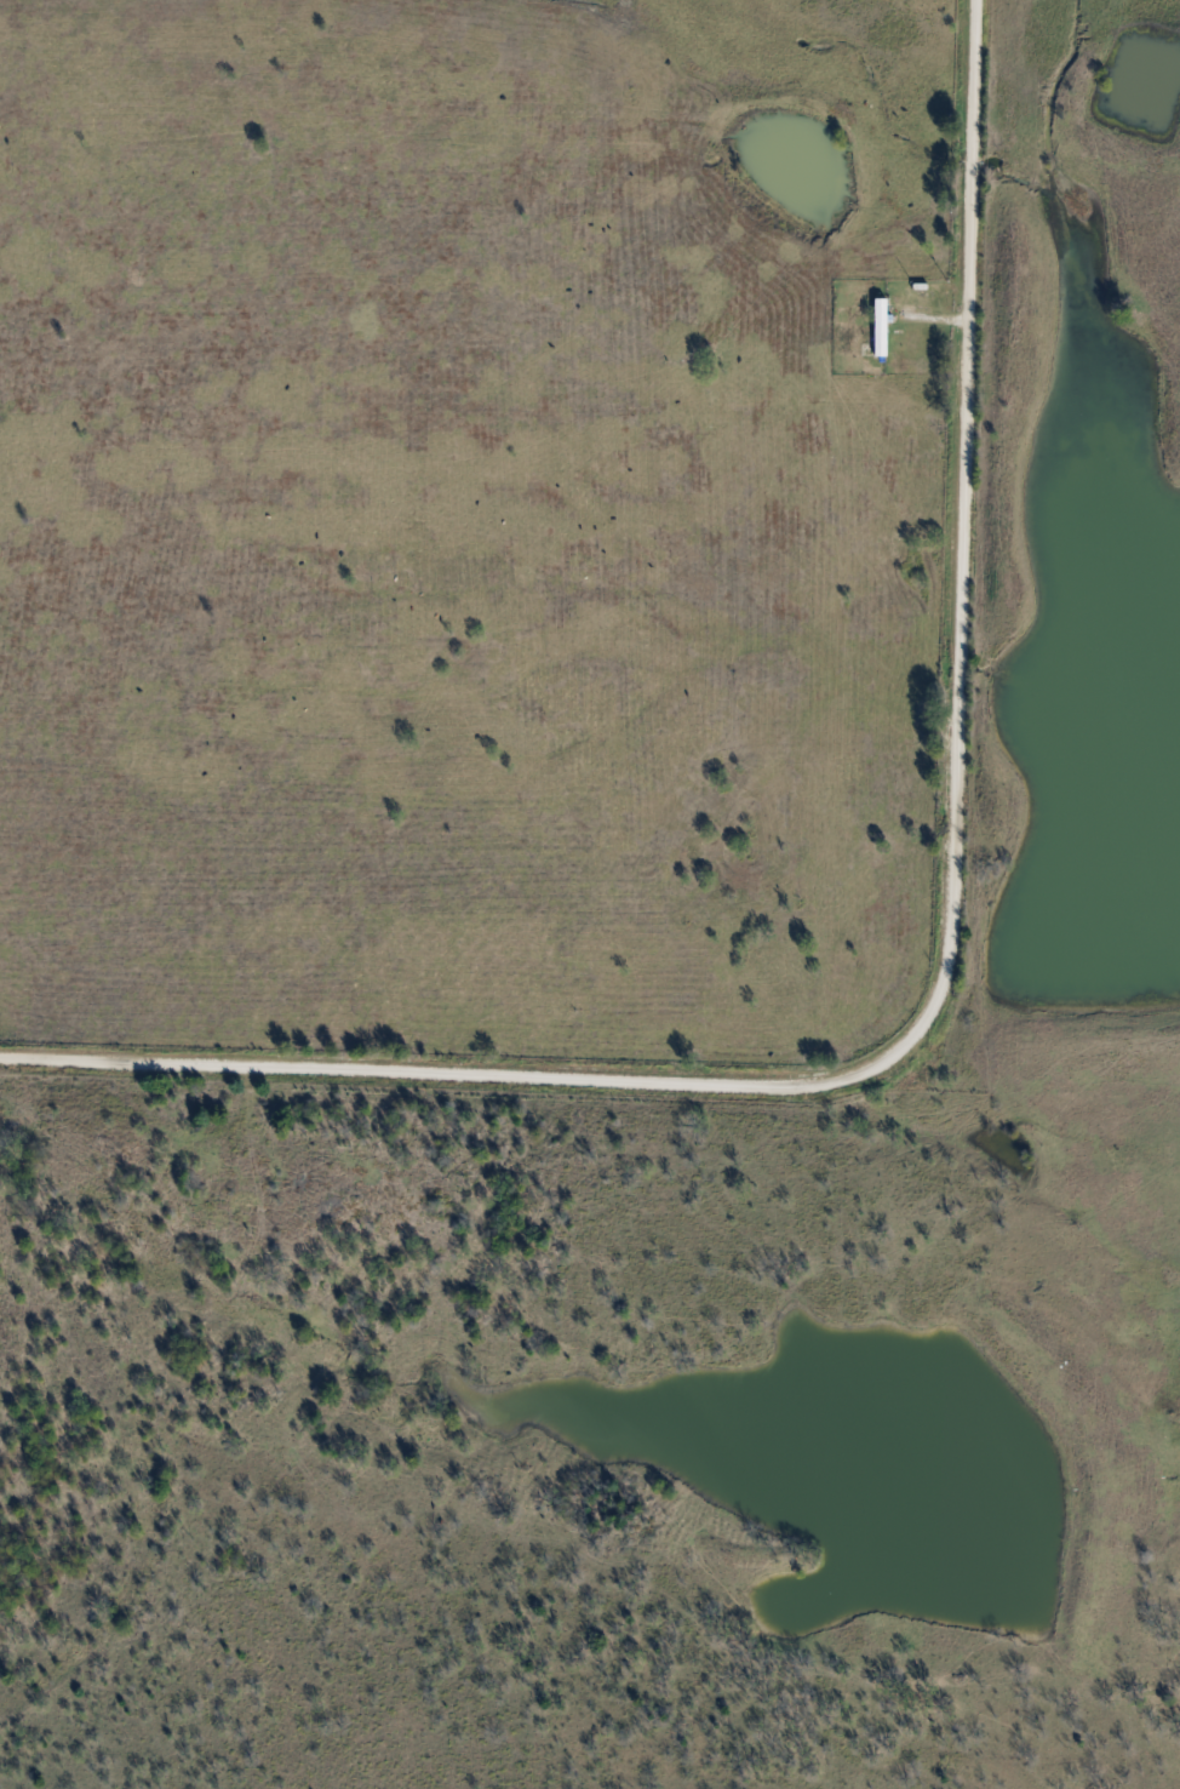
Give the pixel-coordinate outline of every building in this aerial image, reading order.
[(872,356),(887,356),(887,299),(872,299),(872,356)]
